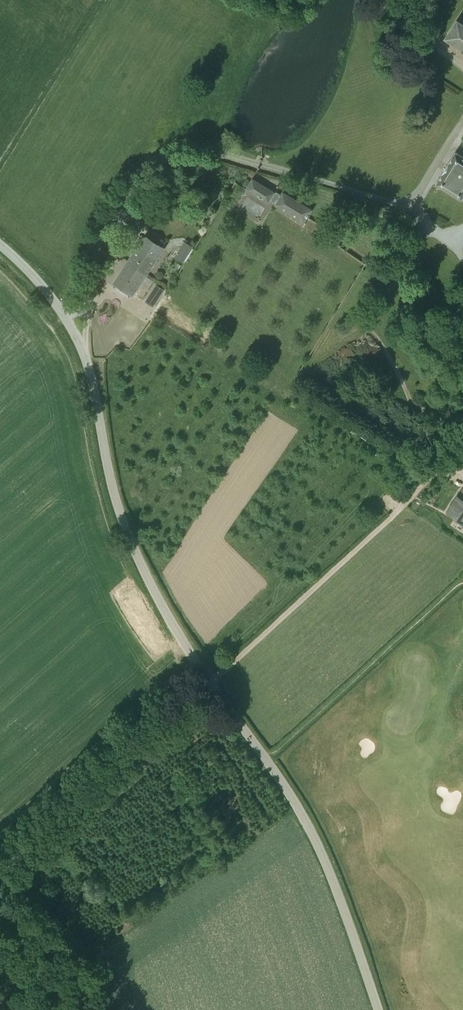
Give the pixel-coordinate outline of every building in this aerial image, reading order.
[(457,22),(447,38),(462,49),(462,25),(457,22)] [(462,194),(462,157),(455,152),(437,183),(461,198),(462,194)] [(268,203),(275,192),(252,178),(245,189),(268,203)] [(304,223),(312,209),(282,191),(274,205),(304,223)] [(129,262),(146,273),(162,248),(145,237),(129,262)] [(183,263),(193,246),(184,241),(174,257),(183,263)] [(133,293),(146,273),(129,262),(115,282),(133,293)] [(153,306),(164,289),(156,284),(145,301),(153,306)] [(462,488),(461,491),(448,511),(462,522),(462,488)]
